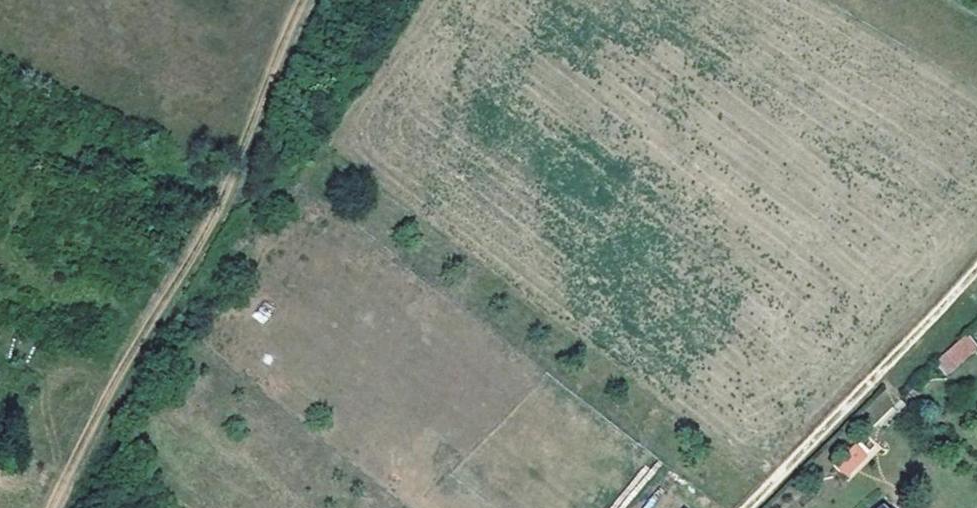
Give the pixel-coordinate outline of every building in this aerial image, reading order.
[(964,334),(960,339),(970,351),(975,347),(964,334)] [(970,351),(960,339),(937,360),(948,370),(970,351)] [(937,360),(935,361),(945,372),(948,370),(937,360)] [(859,410),(871,427),(897,407),(885,391),(859,410)] [(865,454),(855,443),(833,465),(843,476),(865,454)]
